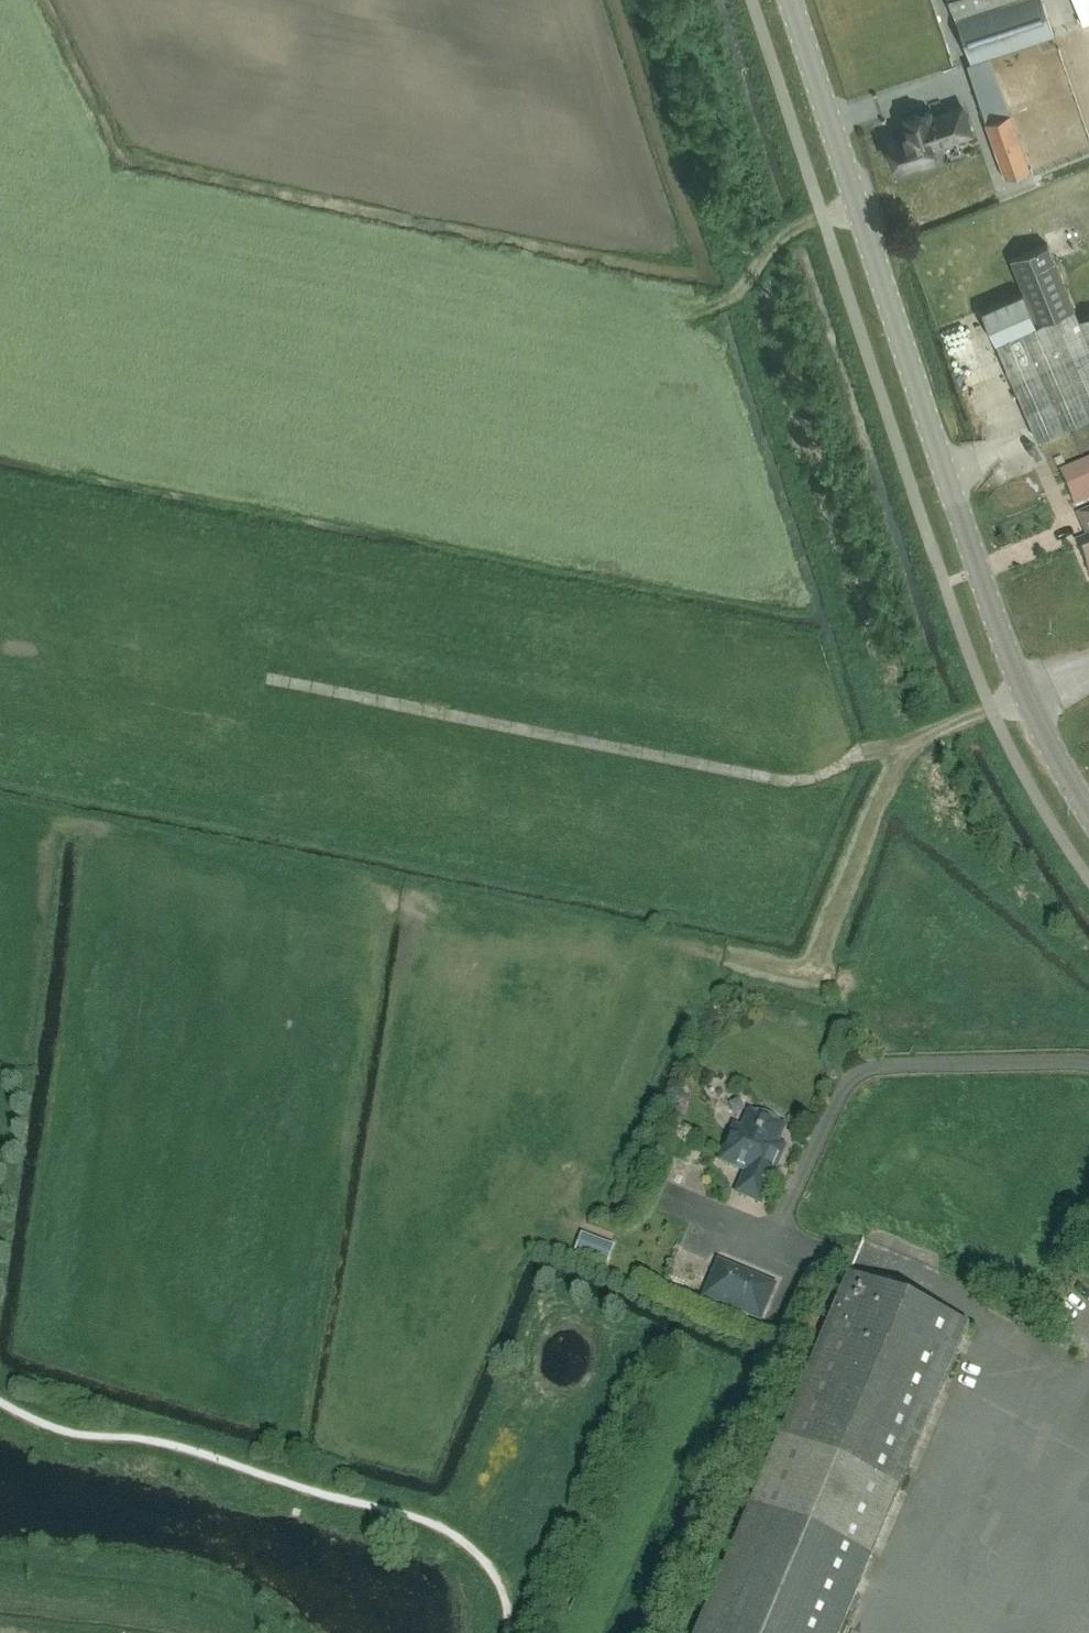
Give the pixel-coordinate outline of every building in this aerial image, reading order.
[(1042,0),(950,0),(971,63),(1054,36),(1042,0)] [(930,149),(963,137),(973,134),(964,109),(955,112),(922,124),(919,115),(902,121),(906,136),(889,141),(898,168),(914,163),(916,169),(935,163),(933,157),(930,149)] [(1010,114),(985,123),(1005,178),(1030,169),(1010,114)] [(983,311),(1039,440),(1088,419),(1088,315),(1079,319),(1075,309),(1057,265),(1049,244),(1011,259),(1025,293),(983,311)] [(957,378),(976,372),(960,323),(942,329),(957,378)] [(1088,497),(1088,461),(1059,473),(1072,504),(1088,497)] [(1088,575),(1088,511),(1077,516),(1083,530),(1085,530),(1088,537),(1075,543),(1088,575)] [(742,1132),(735,1129),(721,1160),(747,1171),(738,1193),(758,1201),(781,1149),(773,1145),(781,1128),(777,1126),(778,1123),(774,1120),(770,1117),(765,1115),(760,1114),(755,1113),(753,1116),(750,1115),(742,1132)] [(600,1261),(607,1241),(576,1230),(569,1250),(600,1261)] [(719,1265),(705,1296),(757,1318),(771,1287),(719,1265)] [(749,1507),(695,1632),(839,1632),(968,1329),(846,1277),(749,1507)] [(940,1298),(951,1301),(959,1281),(947,1277),(940,1298)] [(948,1423),(964,1431),(960,1438),(984,1449),(989,1438),(936,1413),(931,1424),(944,1430),(948,1423)] [(977,1495),(984,1482),(919,1448),(912,1461),(977,1495)] [(911,1471),(906,1487),(965,1509),(971,1494),(911,1471)] [(944,1559),(957,1517),(898,1499),(885,1540),(944,1559)] [(1079,1591),(1075,1614),(1088,1617),(1088,1593),(1079,1591)]
